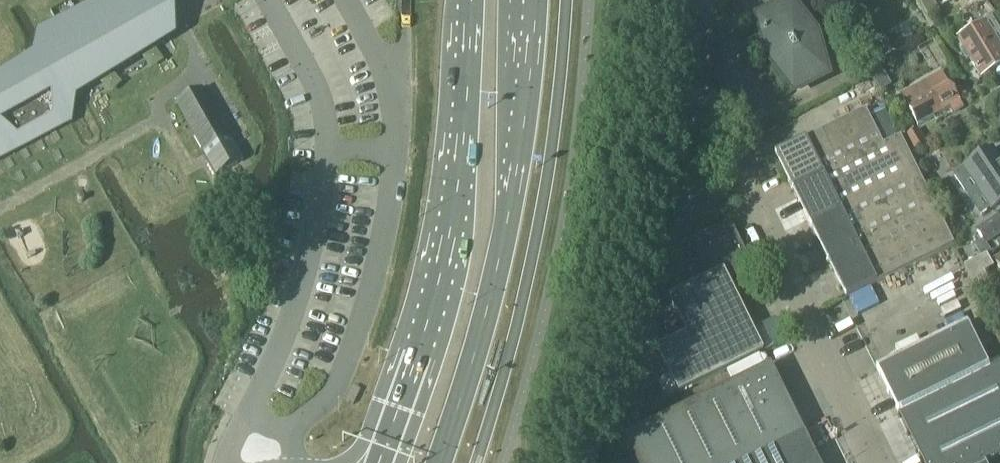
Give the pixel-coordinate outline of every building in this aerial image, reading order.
[(0,84),(0,155),(67,117),(57,100),(172,35),(152,0),(107,0),(41,38),(51,55),(0,84)] [(796,84),(817,74),(807,38),(786,12),(766,22),(775,57),(796,84)] [(957,39),(980,78),(999,67),(999,34),(991,19),(957,39)] [(916,126),(940,112),(948,108),(951,115),(961,109),(948,86),(947,86),(941,74),(925,83),(900,97),(916,126)] [(202,90),(175,105),(215,177),(243,162),(202,90)] [(881,146),(864,111),(806,140),(824,175),(881,146)] [(915,132),(905,137),(913,152),(923,146),(915,132)] [(809,227),(915,175),(897,139),(893,140),(881,146),(824,175),(791,192),(809,227)] [(806,140),(773,156),(791,192),(824,175),(806,140)] [(953,176),(969,200),(980,193),(991,210),(999,205),(999,163),(992,151),(963,170),(953,176)] [(826,263),(932,210),(915,175),(809,227),(826,263)] [(934,193),(927,179),(919,183),(926,197),(934,193)] [(932,210),(826,263),(844,299),(950,246),(932,210)] [(977,232),(985,244),(999,233),(999,223),(997,218),(977,232)] [(720,271),(727,285),(752,272),(728,222),(698,237),(680,246),(698,283),(720,271)] [(976,292),(989,285),(982,274),(992,268),(985,255),(962,268),(976,292)] [(761,353),(727,285),(720,271),(698,283),(669,297),(679,317),(687,334),(671,342),(656,350),(678,394),(698,384),(761,353)] [(679,317),(663,325),(671,342),(687,334),(679,317)] [(989,372),(966,325),(876,370),(899,417),(989,372)] [(802,434),(768,366),(698,402),(623,439),(635,462),(745,462),(802,434)] [(898,417),(921,462),(983,462),(984,462),(985,462),(999,456),(999,366),(989,372),(899,417),(898,417)] [(802,434),(745,462),(816,462),(802,434)]
